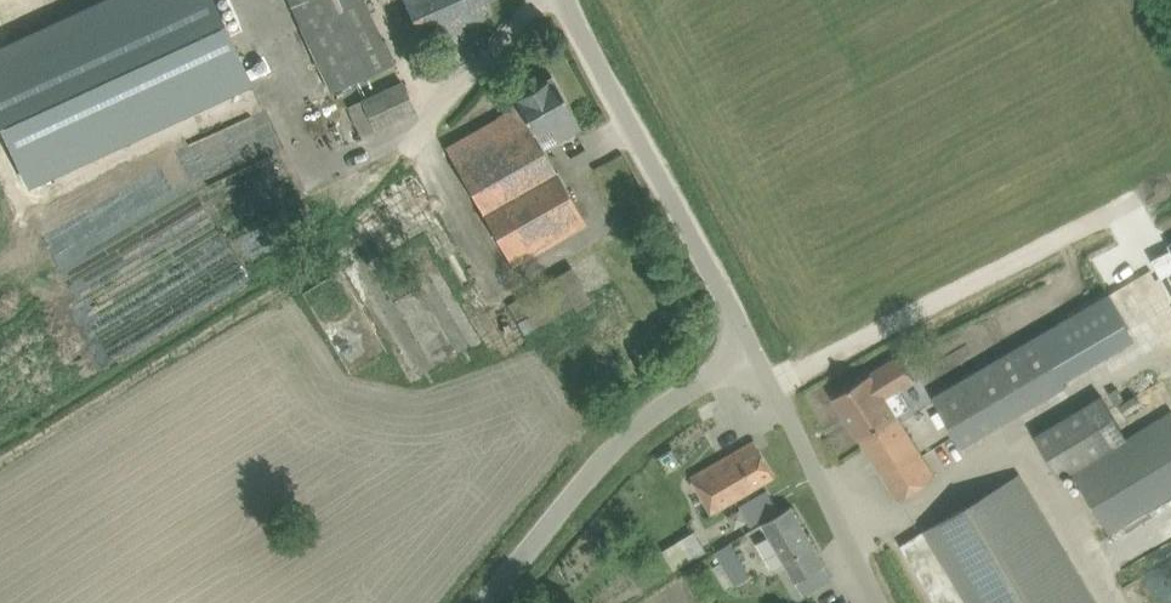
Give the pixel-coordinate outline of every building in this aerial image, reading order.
[(0,48),(0,123),(27,182),(250,80),(249,77),(256,73),(259,74),(262,73),(264,72),(266,70),(267,68),(267,65),(266,63),(264,61),(262,59),(259,59),(256,60),(254,61),(253,64),(252,66),(245,69),(214,0),(105,0),(0,48)] [(331,91),(391,64),(362,0),(288,0),(331,91)] [(426,48),(460,30),(476,23),(487,18),(480,4),(488,0),(404,0),(426,48)] [(552,76),(530,88),(507,102),(512,110),(448,147),(511,267),(565,235),(586,223),(543,148),(580,127),(552,76)] [(402,81),(349,107),(362,134),(375,128),(375,129),(415,110),(402,81)] [(237,141),(254,175),(266,169),(250,135),(237,141)] [(1161,276),(1170,294),(1170,271),(1161,276)] [(1038,336),(937,397),(964,446),(1067,384),(1064,380),(1038,336)] [(900,355),(870,374),(884,397),(915,378),(900,355)] [(835,396),(860,435),(895,414),(884,397),(870,374),(835,396)] [(1109,392),(1117,405),(1125,400),(1117,388),(1109,392)] [(1036,435),(1058,472),(1121,433),(1099,397),(1036,435)] [(1073,472),(1109,531),(1170,492),(1170,411),(1073,472)] [(895,414),(860,435),(861,437),(860,438),(899,498),(936,475),(897,412),(895,414)] [(692,476),(704,497),(712,511),(754,488),(775,476),(755,440),(692,476)] [(1019,473),(937,523),(916,535),(901,545),(936,602),(1096,602),(1019,473)] [(768,490),(746,502),(741,505),(752,524),(779,509),(768,490)] [(792,505),(771,518),(764,521),(804,595),(813,590),(834,578),(792,505)] [(708,551),(696,530),(664,549),(675,570),(708,551)] [(722,562),(714,566),(727,587),(735,582),(736,585),(752,575),(731,542),(716,552),(722,562)]
